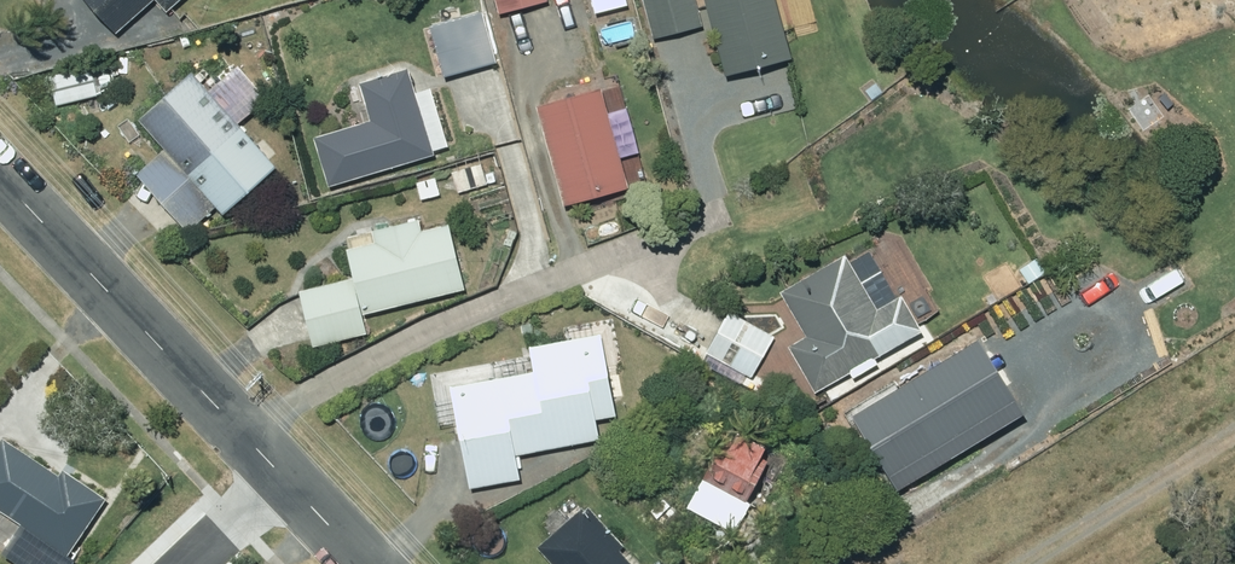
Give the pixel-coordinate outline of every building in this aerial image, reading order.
[(166,14),(182,0),(153,0),(166,14)] [(499,16),(548,3),(547,0),(495,0),(499,16)] [(696,0),(644,0),(654,39),(703,27),(696,0)] [(727,79),(793,60),(776,0),(705,0),(727,79)] [(90,71),(50,80),(56,104),(96,94),(90,71)] [(408,72),(361,86),(376,135),(318,152),(329,190),(434,158),(408,72)] [(166,153),(137,177),(188,234),(216,209),(223,217),(276,170),(192,76),(139,123),(166,153)] [(538,109),(565,207),(629,190),(603,92),(538,109)] [(459,194),(487,186),(481,164),(453,172),(459,194)] [(435,179),(416,184),(421,202),(440,197),(435,179)] [(347,240),(349,250),(345,251),(353,281),(300,295),(313,349),(366,336),(362,318),(466,292),(450,227),(422,234),(419,222),(347,240)] [(807,341),(791,350),(816,396),(851,376),(854,381),(880,367),(877,361),(924,335),(903,299),(878,313),(848,259),(781,295),(807,341)] [(776,338),(729,313),(707,354),(753,379),(776,338)] [(532,349),(537,375),(451,390),(469,490),(521,481),(517,456),(599,442),(596,422),(615,418),(600,338),(532,349)] [(952,355),(844,420),(882,483),(938,451),(948,465),(976,448),(967,433),(990,420),(952,355)] [(68,551),(105,497),(92,488),(94,486),(63,466),(60,472),(3,433),(0,437),(0,505),(68,551)] [(765,478),(758,474),(769,453),(740,438),(727,460),(720,456),(690,514),(742,543),(759,511),(749,505),(765,478)] [(549,563),(632,563),(621,552),(624,549),(587,507),(538,551),(549,563)]
